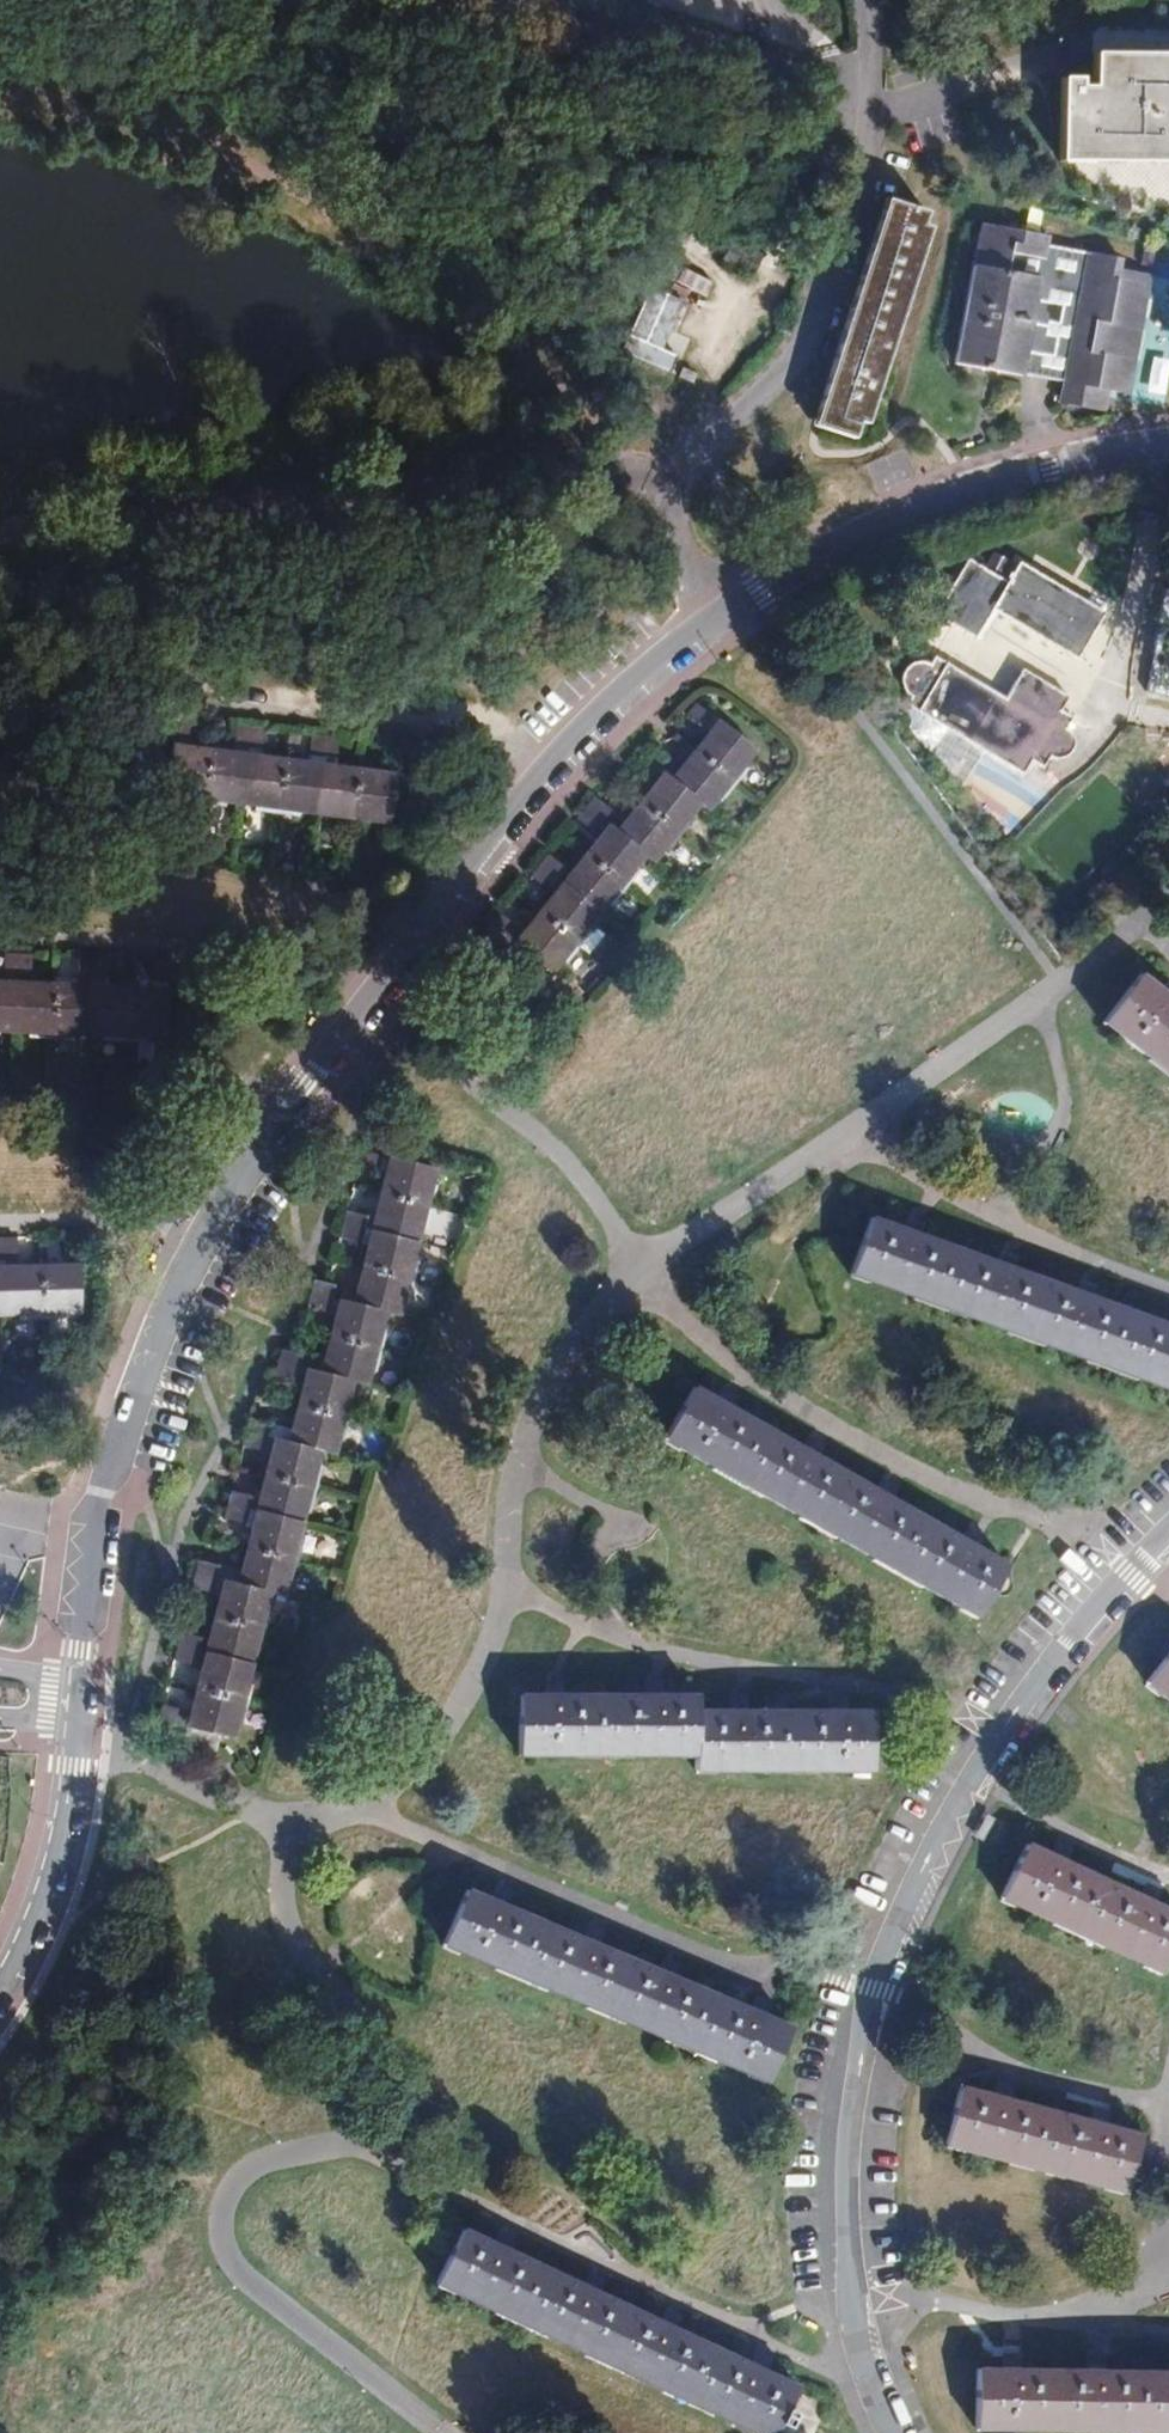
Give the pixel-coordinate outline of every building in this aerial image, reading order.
[(1075,45),(1074,83),(1065,83),(1065,69),(1048,68),(1045,157),(1168,161),(1168,47),(1075,45)] [(927,208),(887,196),(820,420),(846,428),(863,433),(870,409),(879,411),(932,235),(920,231),(927,208)] [(1041,227),(965,217),(942,367),(1048,382),(1046,406),(1089,413),(1094,388),(1124,392),(1143,269),(1109,263),(1109,253),(1039,241),(1041,227)] [(719,266),(752,276),(759,249),(727,240),(719,266)] [(645,286),(621,352),(669,369),(675,353),(663,348),(681,299),(645,286)] [(1103,627),(1022,575),(1010,594),(974,569),(936,622),(975,649),(993,623),(1074,674),(1103,627)] [(1013,701),(941,659),(937,667),(928,665),(917,669),(910,677),(909,685),(912,695),(919,700),(915,708),(1029,773),(1038,757),(1048,763),(1053,754),(1065,761),(1075,758),(1080,751),(1080,742),(1078,734),(1070,730),(1075,721),(1062,714),(1071,698),(1029,673),(1013,701)] [(706,734),(714,724),(691,705),(682,715),(706,734)] [(388,749),(371,747),(367,772),(353,770),(339,768),(325,766),(328,741),(298,737),(295,761),(279,759),(263,757),(247,755),(251,731),(226,727),(223,751),(206,749),(190,747),(173,744),(176,721),(163,719),(153,790),(378,821),(388,749)] [(714,724),(706,734),(695,747),(685,759),(674,772),(665,764),(649,784),(639,796),(629,808),(618,820),(601,841),(592,851),(583,862),(574,873),(555,895),(545,908),(534,921),(523,934),(501,915),(491,927),(546,974),(644,857),(648,861),(695,804),(703,811),(750,754),(714,724)] [(601,841),(618,820),(595,800),(577,821),(601,841)] [(1006,813),(990,825),(1002,841),(1018,828),(1006,813)] [(555,895),(574,873),(550,853),(531,875),(555,895)] [(159,968),(137,967),(136,991),(124,990),(109,989),(98,989),(99,965),(67,963),(65,987),(52,986),(37,986),(21,985),(22,961),(0,960),(0,1029),(156,1037),(159,968)] [(1148,999),(1123,980),(1088,1027),(1168,1088),(1168,1014),(1160,1008),(1148,999)] [(1148,999),(1160,1008),(1168,996),(1163,991),(1157,987),(1148,999)] [(380,1174),(386,1154),(355,1146),(350,1165),(380,1174)] [(155,1725),(181,1732),(209,1740),(218,1742),(258,1601),(270,1604),(312,1455),(319,1457),(339,1384),(354,1388),(374,1316),(384,1319),(426,1165),(386,1154),(380,1174),(376,1188),(372,1203),(368,1217),(359,1250),(355,1264),(352,1277),(348,1290),(333,1286),(325,1318),(320,1334),(316,1350),(311,1366),(304,1364),(297,1387),(293,1402),(289,1418),(285,1433),(275,1430),(266,1462),(262,1476),(258,1490),(254,1504),(246,1534),(242,1548),(238,1562),(234,1576),(223,1573),(216,1598),(212,1614),(208,1629),(203,1645),(196,1673),(192,1687),(188,1702),(184,1716),(159,1709),(155,1725)] [(359,1250),(368,1217),(338,1209),(329,1242),(359,1250)] [(901,1218),(895,1233),(911,1238),(916,1224),(908,1221),(901,1218)] [(1159,1330),(1087,1303),(1056,1292),(1005,1273),(989,1267),(911,1238),(895,1233),(864,1221),(843,1278),(1168,1398),(1168,1333),(1159,1330)] [(65,1312),(66,1238),(50,1237),(49,1259),(35,1260),(20,1260),(6,1260),(6,1237),(0,1237),(0,1312),(65,1312)] [(994,1254),(989,1267),(1005,1273),(1010,1260),(1002,1257),(994,1254)] [(1056,1292),(1087,1303),(1092,1288),(1077,1283),(1062,1277),(1056,1292)] [(325,1318),(333,1286),(309,1279),(300,1311),(325,1318)] [(1168,1333),(1168,1318),(1164,1316),(1159,1330),(1168,1333)] [(297,1387),(304,1364),(272,1355),(266,1379),(297,1387)] [(724,1412),(707,1402),(681,1387),(652,1436),(963,1618),(991,1567),(972,1556),(955,1547),(884,1506),(864,1494),(807,1462),(788,1451),(724,1412)] [(714,1391),(707,1402),(724,1412),(730,1400),(714,1391)] [(266,1462),(275,1430),(248,1423),(239,1454),(266,1462)] [(797,1438),(788,1451),(807,1462),(814,1449),(797,1438)] [(864,1494),(884,1506),(891,1493),(872,1481),(864,1494)] [(246,1534),(254,1504),(229,1497),(221,1527),(246,1534)] [(955,1547),(972,1556),(979,1544),(963,1534),(955,1547)] [(216,1598),(223,1573),(197,1566),(190,1591),(216,1598)] [(196,1673),(203,1645),(180,1638),(172,1666),(196,1673)] [(1139,1686),(1168,1712),(1168,1653),(1139,1686)] [(538,1678),(538,1691),(558,1691),(558,1678),(548,1678),(538,1678)] [(644,1680),(644,1692),(661,1692),(662,1680),(653,1680),(644,1680)] [(558,1691),(538,1691),(506,1690),(505,1752),(681,1754),(681,1769),(857,1771),(858,1714),(845,1714),(827,1714),(745,1713),(725,1712),(681,1712),(681,1692),(661,1692),(644,1692),(558,1691)] [(725,1712),(745,1713),(745,1700),(735,1700),(725,1700),(725,1712)] [(827,1714),(845,1714),(845,1700),(836,1700),(827,1700),(827,1714)] [(1154,1919),(1135,1909),(1059,1870),(1044,1862),(1016,1848),(993,1892),(1157,1977),(1168,1954),(1168,1927),(1154,1919)] [(1050,1850),(1044,1862),(1059,1870),(1065,1858),(1057,1854),(1050,1850)] [(483,1882),(478,1894),(495,1902),(500,1890),(492,1886),(483,1882)] [(495,1902),(478,1894),(460,1886),(435,1938),(754,2085),(778,2033),(756,2023),(738,2014),(664,1980),(645,1971),(585,1943),(567,1935),(495,1902)] [(1135,1909),(1154,1919),(1160,1907),(1151,1902),(1141,1897),(1135,1909)] [(573,1922),(567,1935),(585,1943),(591,1931),(582,1926),(573,1922)] [(645,1971),(664,1980),(671,1965),(661,1961),(652,1956),(645,1971)] [(738,2014),(756,2023),(764,2007),(755,2002),(745,1998),(738,2014)] [(980,2097),(997,2102),(1001,2089),(992,2087),(984,2084),(980,2097)] [(1109,2198),(1114,2180),(1124,2147),(1126,2142),(1096,2132),(1077,2127),(997,2102),(980,2097),(952,2089),(935,2145),(1109,2198)] [(1081,2114),(1077,2127),(1096,2132),(1099,2120),(1090,2117),(1081,2114)] [(1142,2153),(1124,2147),(1114,2180),(1132,2186),(1142,2153)] [(482,2247),(449,2230),(423,2283),(731,2432),(757,2432),(777,2391),(757,2381),(742,2373),(669,2338),(652,2329),(591,2300),(575,2292),(499,2255),(482,2247)] [(488,2235),(482,2247),(499,2255),(504,2243),(496,2239),(488,2235)] [(581,2280),(575,2292),(591,2300),(597,2287),(589,2283),(581,2280)] [(652,2329),(669,2338),(675,2326),(666,2321),(657,2317),(652,2329)] [(983,2358),(983,2370),(1005,2371),(1005,2359),(994,2359),(983,2358)] [(742,2373),(757,2381),(763,2368),(756,2364),(748,2361),(742,2373)] [(1076,2361),(1076,2373),(1094,2374),(1094,2362),(1085,2362),(1076,2361)] [(983,2370),(965,2370),(963,2430),(1075,2432),(1168,2432),(1168,2376),(1094,2374),(1076,2373),(1005,2371),(983,2370)]
